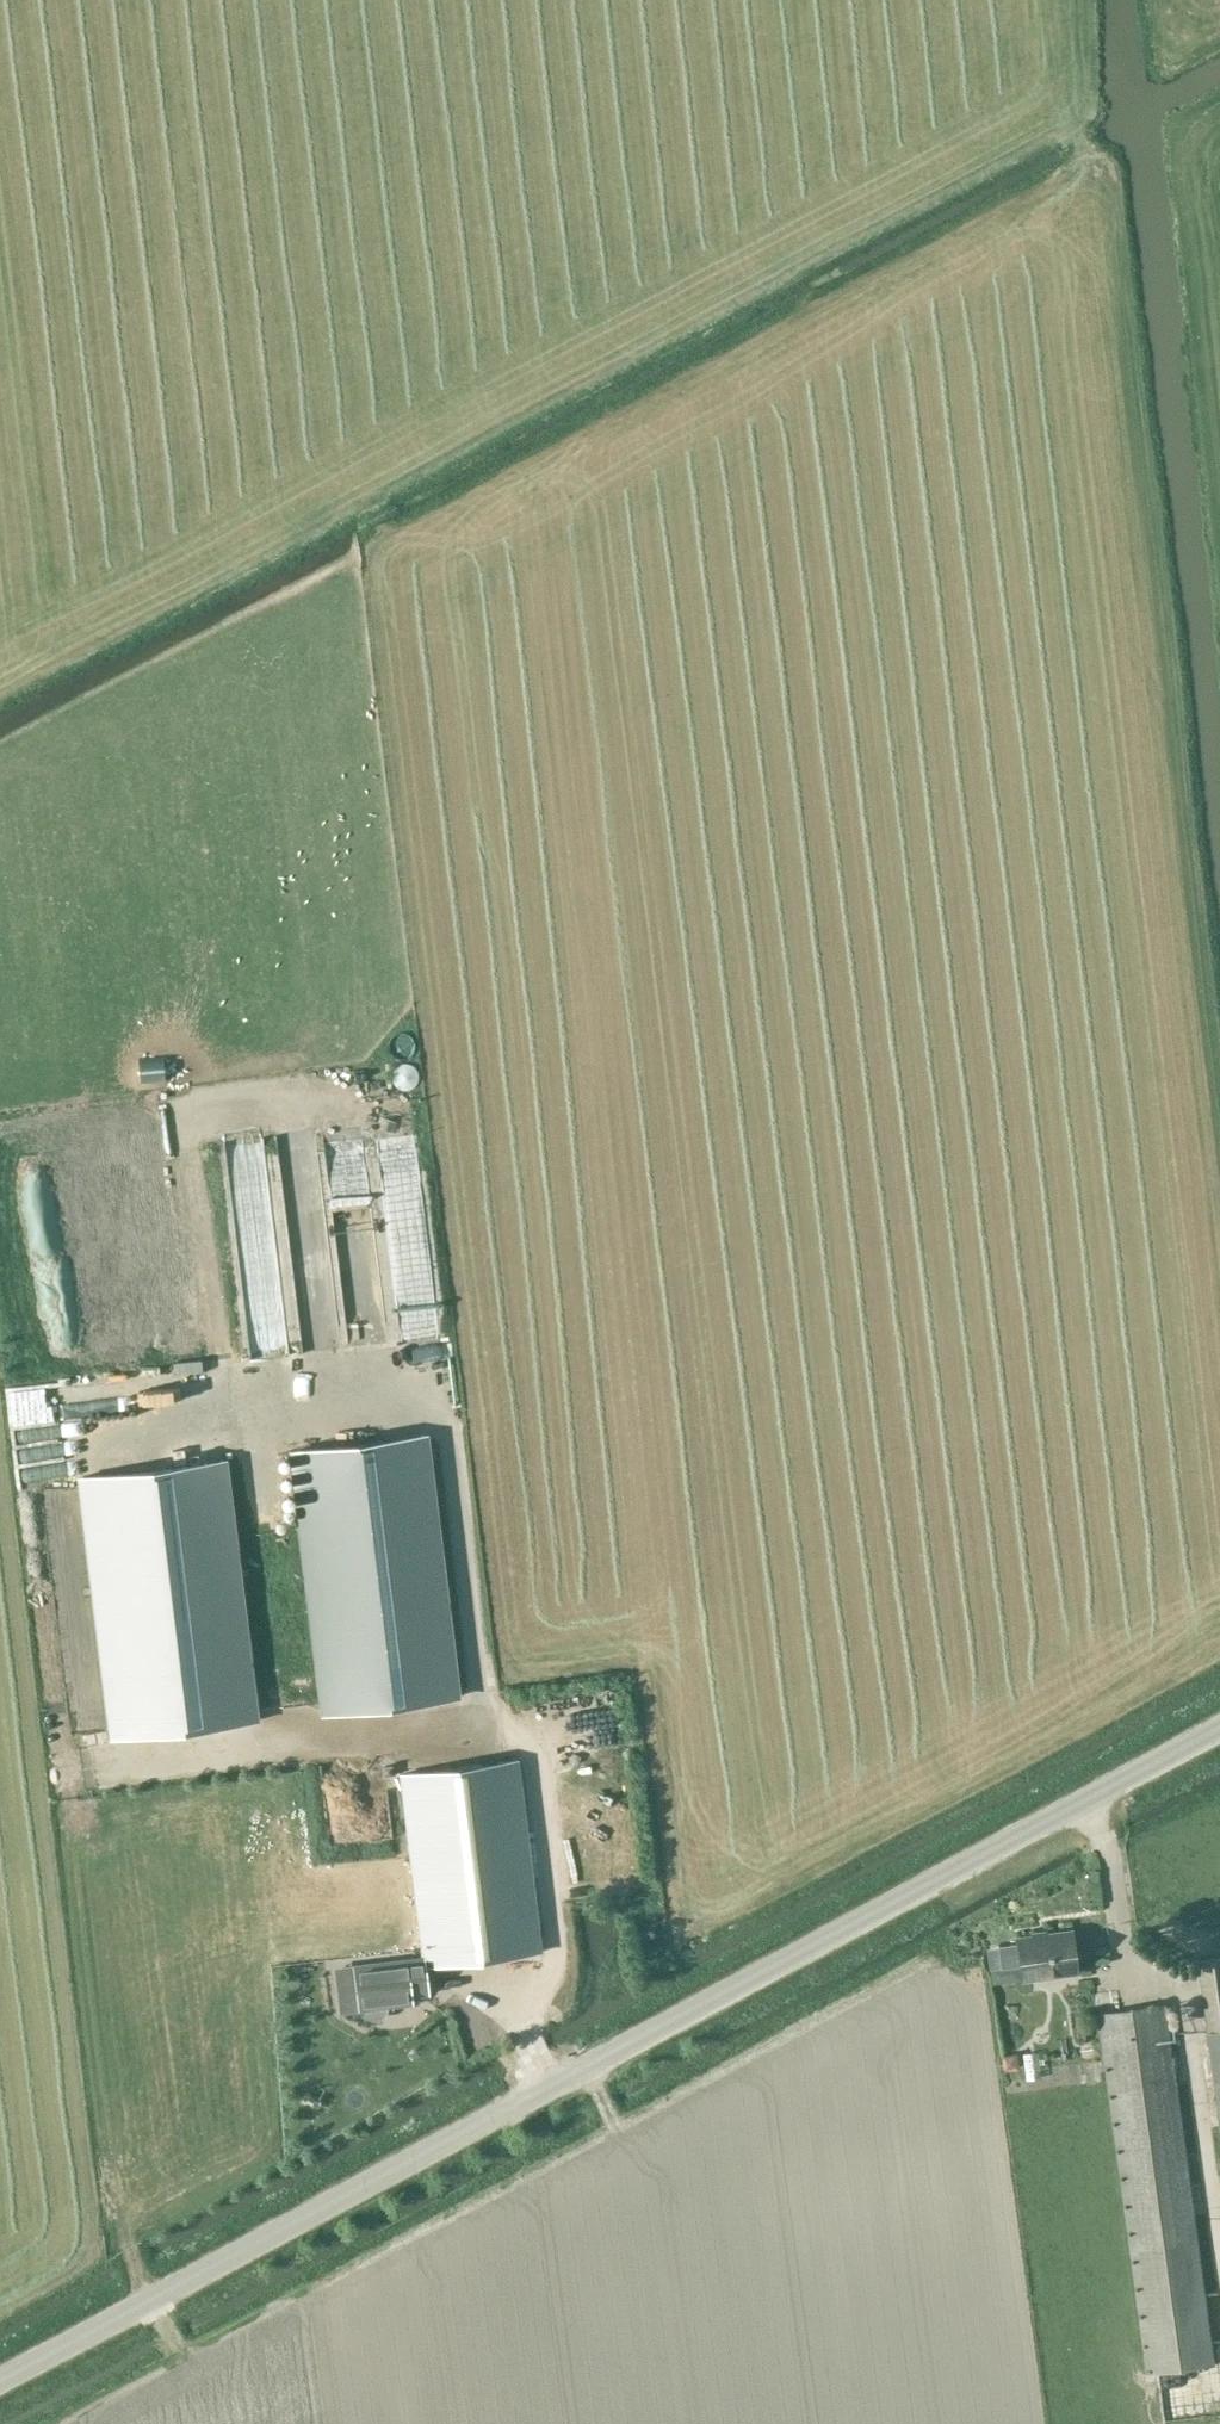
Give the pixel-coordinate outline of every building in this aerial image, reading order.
[(456,1698),(423,1434),(290,1451),(323,1715),(456,1698)] [(222,1456),(81,1474),(114,1738),(255,1721),(222,1456)] [(360,2010),(364,2009),(364,2011),(365,2013),(366,2015),(368,2017),(370,2018),(372,2019),(375,2020),(377,2020),(379,2019),(382,2018),(384,2017),(385,2015),(387,2012),(388,2010),(388,2008),(388,2006),(412,2003),(410,1984),(427,1982),(425,1966),(542,1952),(519,1760),(400,1774),(423,1958),(407,1960),(407,1959),(354,1966),(360,2010)] [(1077,1971),(1071,1929),(1016,1937),(1017,1944),(997,1947),(1001,1969),(1021,1966),(1022,1979),(1077,1971)] [(1199,1961),(1208,2034),(1207,2034),(1219,2127),(1219,1958),(1199,1961)] [(1001,1969),(991,1971),(992,1983),(1002,1982),(1001,1969)] [(1147,2373),(1213,2364),(1164,2005),(1098,2014),(1147,2373)] [(1012,2071),(1010,2056),(1000,2057),(1002,2072),(1012,2071)]
